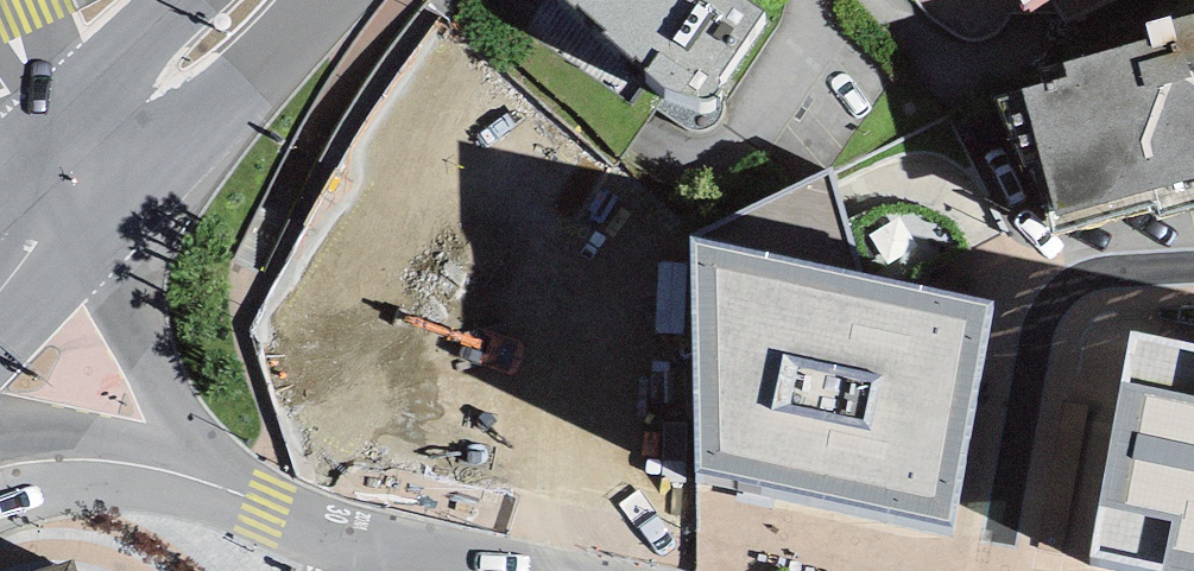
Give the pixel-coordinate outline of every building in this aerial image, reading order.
[(574,8),(578,4),(607,31),(603,34),(645,69),(664,88),(694,97),(704,100),(712,98),(718,93),(720,86),(720,77),(763,10),(749,0),(565,0),(574,8)] [(938,14),(966,0),(931,0),(938,14)] [(1057,211),(1049,213),(1054,231),(1155,204),(1159,219),(1193,209),(1193,10),(1170,16),(1146,23),(1150,38),(1064,63),(1068,76),(1022,89),(1057,211)] [(833,166),(692,235),(699,470),(952,522),(993,301),(864,273),(833,166)] [(485,283),(315,297),(327,440),(496,426),(485,283)] [(1160,570),(1193,570),(1193,346),(1130,333),(1092,556),(1160,570)] [(45,570),(77,570),(74,562),(45,570)]
